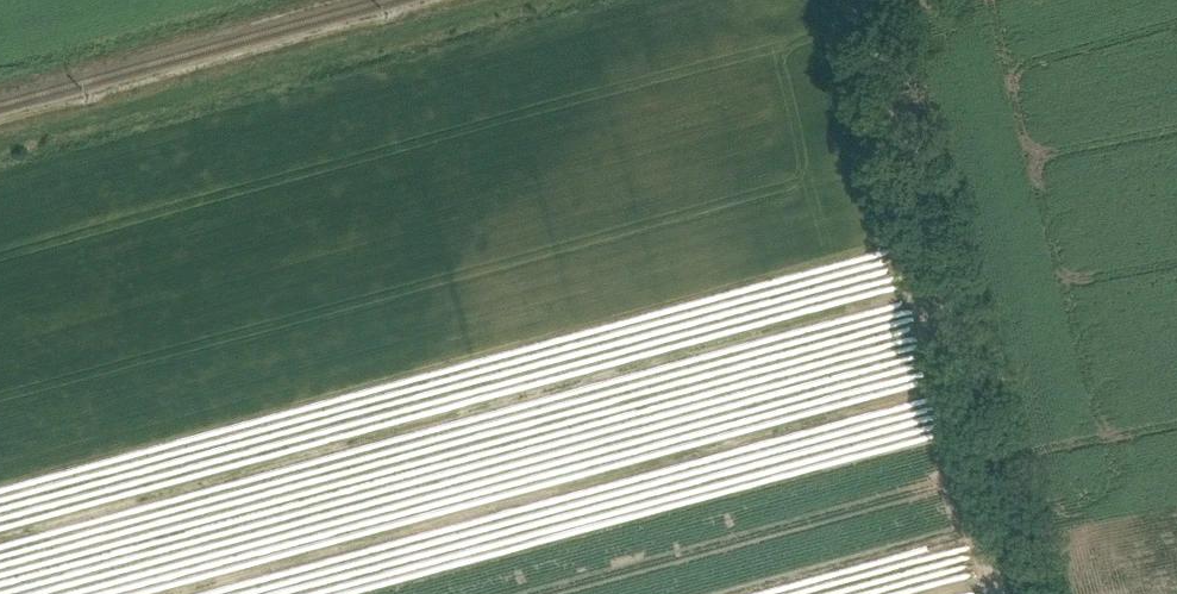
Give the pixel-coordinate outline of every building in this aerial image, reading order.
[(901,385),(921,383),(920,371),(900,372),(901,385)]
